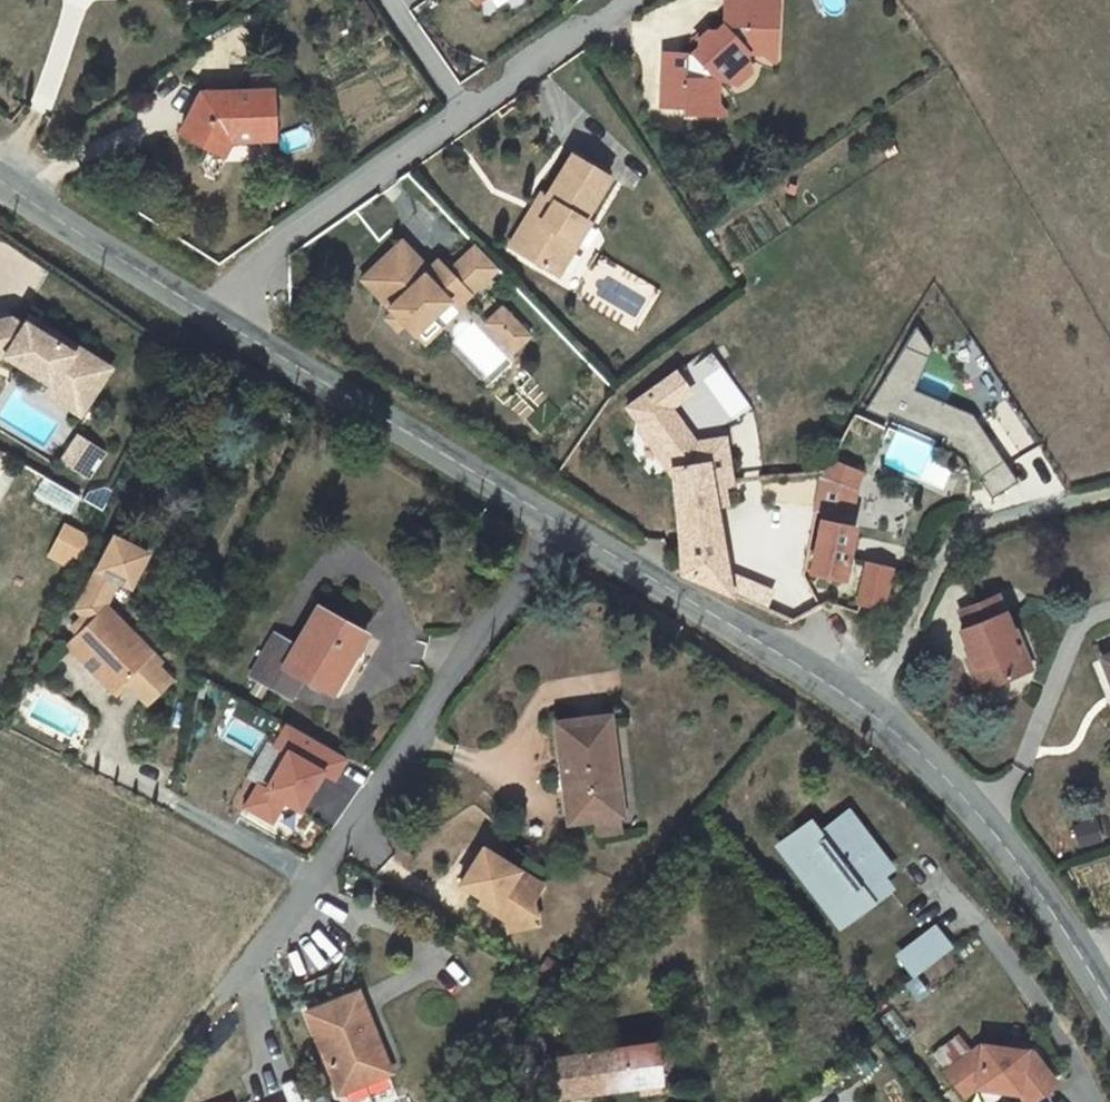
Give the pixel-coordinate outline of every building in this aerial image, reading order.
[(709,31),(699,40),(699,48),(692,54),(664,53),(662,107),(685,108),(684,114),(717,115),(718,80),(725,73),(740,59),(747,52),(776,53),(777,0),(723,0),(723,26),(716,31),(709,31)] [(695,35),(699,40),(709,31),(705,27),(695,35)] [(740,59),(725,73),(736,84),(736,83),(750,71),(740,59)] [(274,138),(271,91),(201,93),(181,133),(223,155),(231,140),(274,138)] [(546,196),(545,197),(552,202),(540,222),(536,220),(517,252),(558,276),(577,244),(572,241),(584,219),(610,176),(571,154),(546,196)] [(546,196),(541,194),(509,248),(517,252),(536,220),(540,222),(552,202),(545,197),(546,196)] [(572,241),(577,244),(590,222),(584,219),(572,241)] [(499,268),(476,245),(448,270),(438,259),(429,268),(402,239),(361,277),(391,309),(404,322),(413,333),(415,332),(433,315),(434,313),(427,306),(442,293),(448,300),(462,287),(469,295),(480,284),(499,268)] [(455,307),(469,295),(462,287),(448,300),(455,307)] [(442,293),(427,306),(434,313),(448,300),(442,293)] [(512,317),(502,307),(486,323),(496,333),(512,317)] [(397,329),(404,322),(391,309),(385,316),(397,329)] [(60,334),(30,315),(27,321),(49,335),(47,337),(55,342),(60,334)] [(433,315),(415,332),(424,342),(442,325),(433,315)] [(97,358),(60,334),(55,342),(47,337),(49,335),(27,321),(25,323),(14,316),(0,319),(0,356),(5,354),(52,384),(64,369),(82,381),(97,358)] [(529,336),(512,317),(496,333),(513,351),(529,336)] [(996,422),(913,393),(932,340),(903,330),(873,416),(985,454),(974,486),(1005,496),(1015,466),(985,456),(996,422)] [(669,406),(670,407),(704,382),(703,380),(722,366),(712,352),(693,366),(690,362),(645,394),(659,414),(669,406)] [(111,366),(97,358),(82,381),(64,369),(52,384),(47,393),(81,414),(111,366)] [(659,414),(645,394),(627,407),(641,426),(659,414)] [(707,460),(727,456),(725,438),(695,442),(670,407),(669,406),(659,414),(641,426),(670,465),(707,460)] [(97,447),(78,436),(64,459),(82,471),(97,447)] [(104,452),(97,447),(82,471),(90,476),(104,452)] [(707,460),(670,465),(674,491),(681,573),(732,595),(716,506),(712,484),(723,484),(722,474),(730,472),(727,456),(707,460)] [(41,474),(31,494),(67,512),(77,492),(41,474)] [(823,511),(810,572),(843,579),(854,525),(850,524),(856,489),(821,475),(816,509),(823,511)] [(723,484),(712,484),(716,506),(725,504),(724,484),(723,484)] [(56,520),(45,557),(73,566),(85,529),(56,520)] [(100,610),(105,603),(118,579),(130,586),(146,552),(114,535),(77,608),(83,616),(89,622),(77,634),(66,644),(113,692),(124,681),(147,705),(171,681),(157,667),(148,658),(152,654),(136,637),(131,641),(100,610)] [(884,606),(891,565),(869,561),(862,601),(884,606)] [(997,597),(961,612),(967,628),(961,631),(973,660),(984,688),(1023,672),(1009,636),(1013,635),(997,597)] [(131,641),(136,637),(105,605),(100,610),(131,641)] [(347,653),(353,656),(366,634),(317,606),(294,646),(274,634),(251,675),(297,701),(309,680),(325,690),(347,653)] [(89,622),(83,616),(71,628),(77,634),(89,622)] [(1013,635),(1009,636),(1023,672),(1031,669),(1016,633),(1013,635)] [(331,693),(353,656),(347,653),(325,690),(331,693)] [(161,662),(152,654),(148,658),(157,667),(161,662)] [(980,690),(984,688),(973,660),(968,662),(980,690)] [(607,717),(557,724),(569,821),(595,818),(613,815),(607,766),(613,765),(607,717)] [(276,719),(233,805),(271,824),(281,803),(297,810),(316,772),(333,780),(346,753),(276,719)] [(619,815),(613,765),(607,766),(613,815),(617,815),(619,815)] [(1103,808),(1071,818),(1081,849),(1109,840),(1109,833),(1103,808)] [(821,835),(814,825),(783,848),(806,877),(813,872),(836,902),(858,885),(864,894),(883,879),(877,871),(865,856),(874,849),(877,846),(868,834),(865,837),(848,814),(821,835)] [(613,815),(595,818),(597,834),(619,832),(617,815),(613,815)] [(519,870),(483,847),(460,883),(483,897),(495,904),(492,910),(506,919),(509,931),(538,924),(533,901),(538,893),(513,878),(519,870)] [(885,864),(874,849),(865,856),(877,871),(885,864)] [(513,878),(538,893),(543,885),(519,870),(513,878)] [(888,886),(883,879),(864,894),(858,885),(836,902),(813,872),(806,877),(841,923),(870,900),(888,886)] [(479,902),(492,910),(495,904),(483,897),(479,902)] [(901,956),(915,975),(948,949),(934,931),(901,956)] [(390,1072),(357,991),(306,1012),(340,1092),(390,1072)] [(545,1059),(551,1097),(640,1084),(659,1081),(654,1043),(545,1059)] [(981,1043),(945,1071),(963,1096),(975,1086),(1018,1092),(1026,1101),(1030,1101),(1056,1083),(1031,1050),(981,1043)] [(661,1090),(659,1081),(640,1084),(641,1093),(661,1090)]
